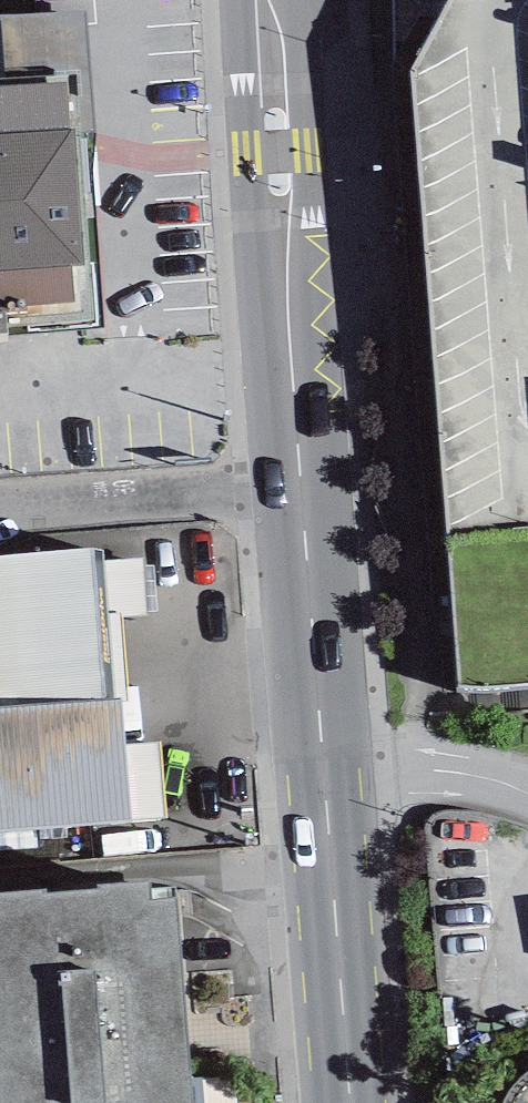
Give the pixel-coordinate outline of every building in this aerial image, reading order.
[(74,302),(71,267),(84,266),(76,130),(69,131),(65,77),(0,81),(0,309),(74,302)] [(0,557),(0,831),(130,821),(124,746),(120,699),(114,699),(104,560),(103,549),(0,557)] [(143,558),(104,560),(114,699),(120,699),(127,700),(122,618),(147,615),(143,558)] [(124,746),(130,821),(165,819),(159,743),(124,746)] [(178,884),(152,886),(151,881),(97,885),(97,889),(46,893),(46,890),(0,893),(0,1102),(194,1102),(178,884)] [(527,1075),(520,1080),(512,1090),(506,1099),(505,1102),(527,1102),(527,1073),(527,1075)]
